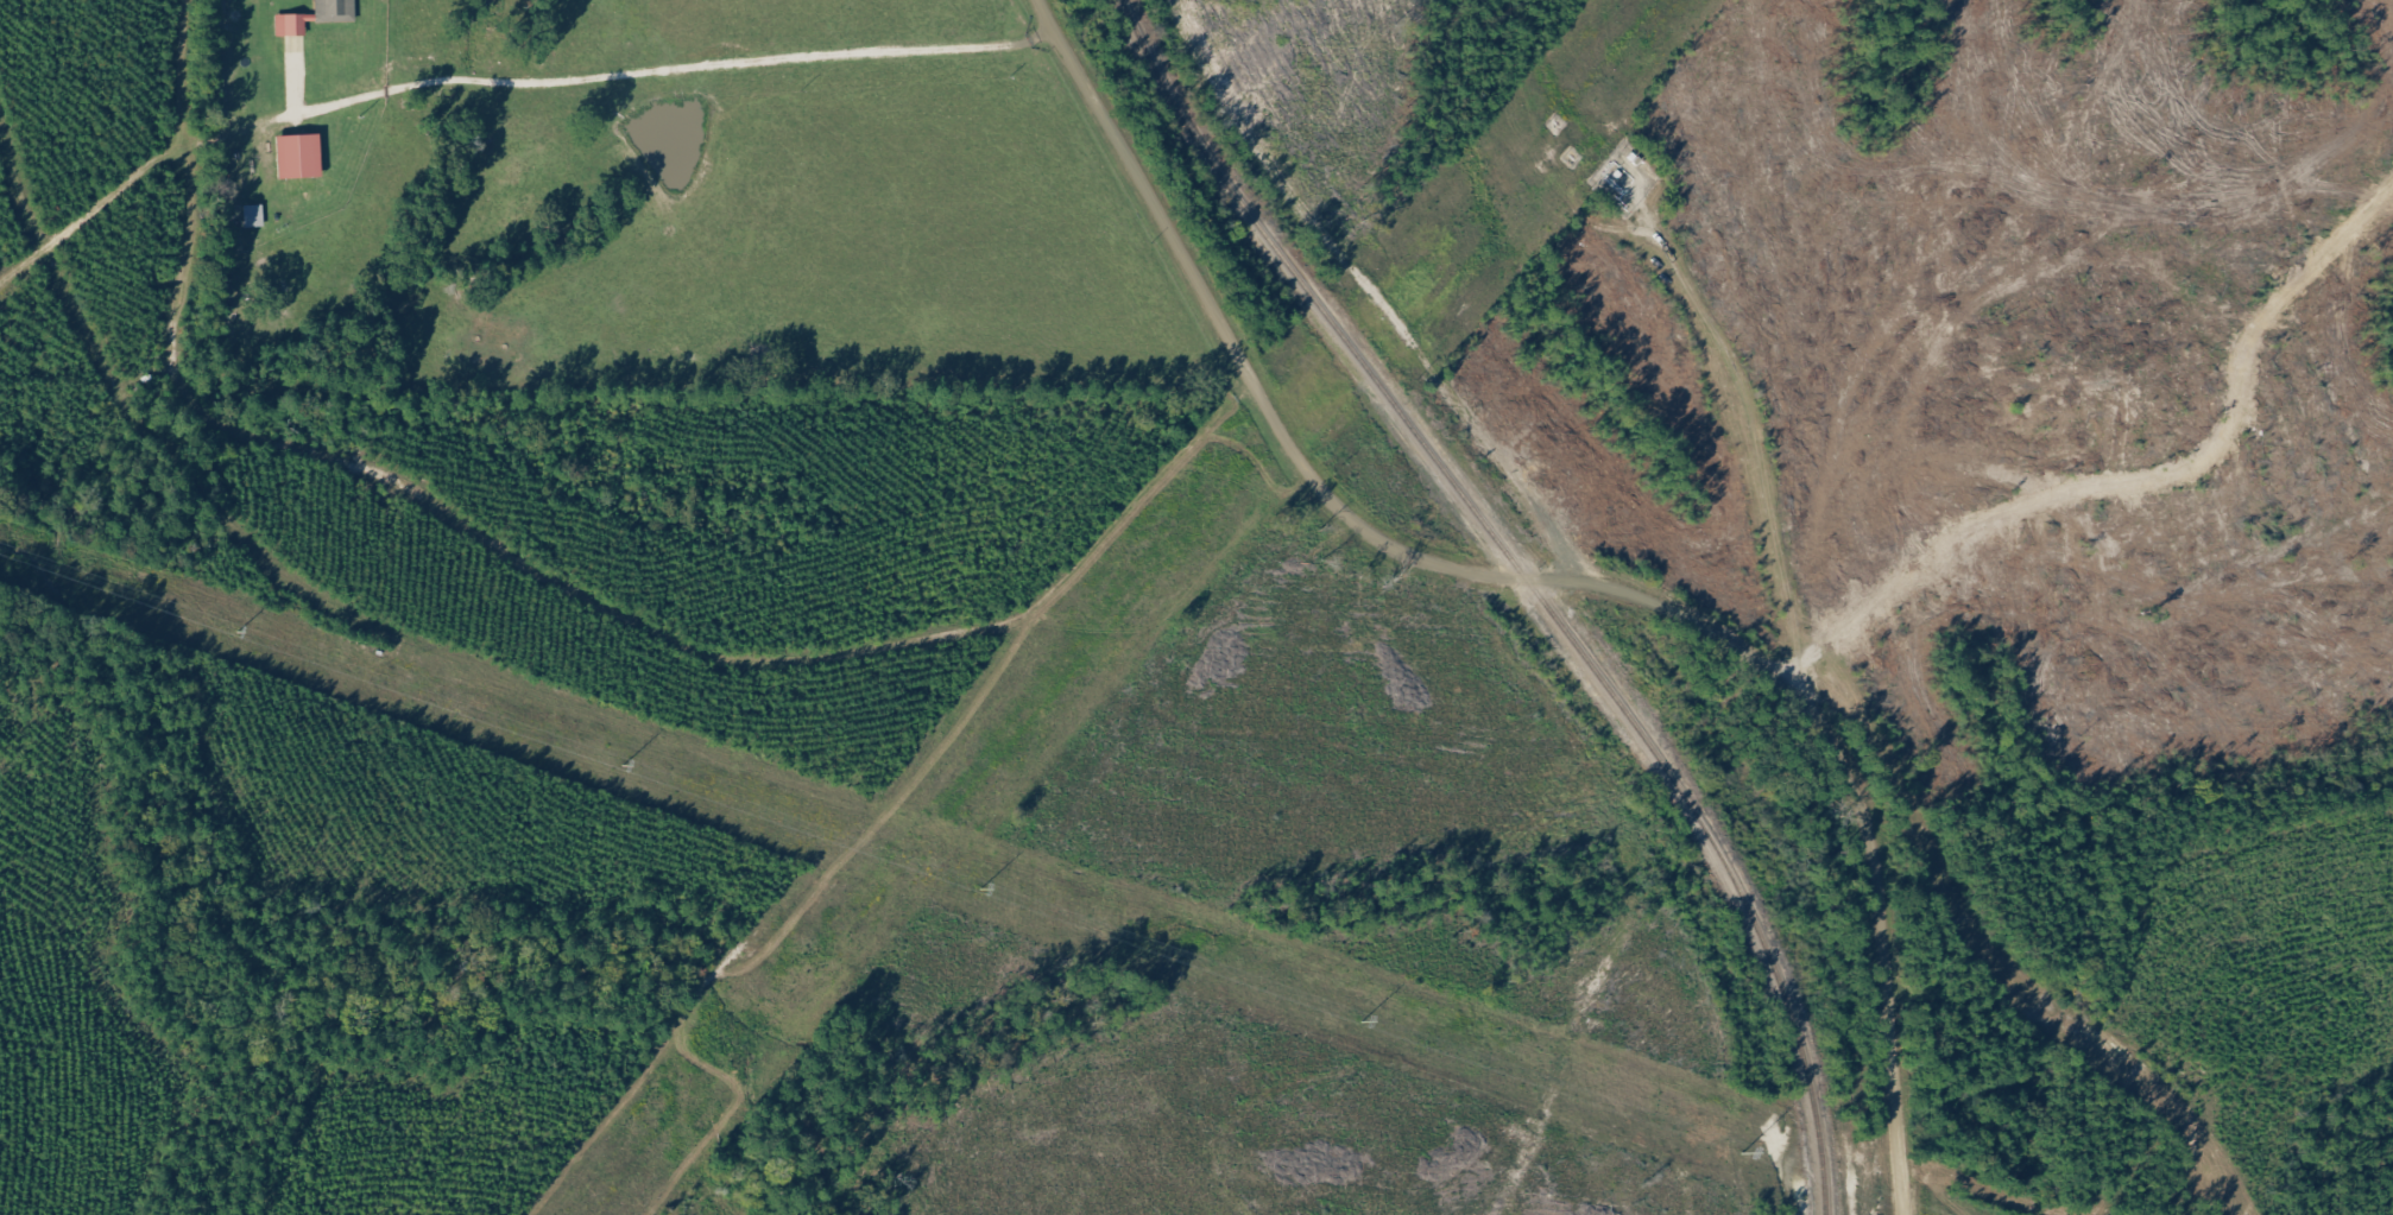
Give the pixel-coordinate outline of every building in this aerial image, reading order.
[(318,23),(359,22),(359,0),(318,0),(318,23)] [(308,15),(279,16),(279,38),(309,37),(308,15)] [(281,138),(283,181),(325,179),(324,136),(281,138)] [(265,205),(246,206),(247,228),(266,227),(265,205)]
